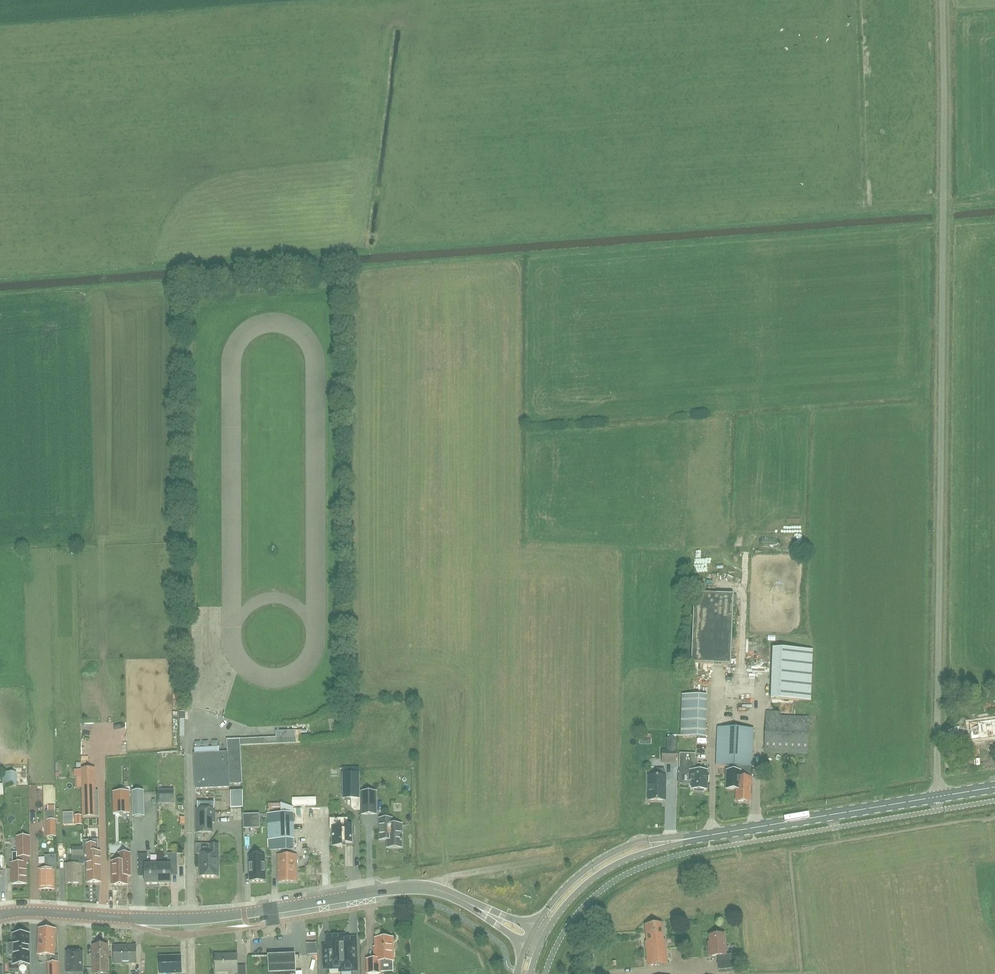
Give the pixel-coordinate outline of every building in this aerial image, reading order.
[(693,593),(691,663),(731,665),(733,595),(693,593)] [(810,701),(812,650),(773,649),(773,648),(772,648),(770,699),(772,699),(810,701)] [(706,696),(682,695),(680,736),(705,737),(706,696)] [(766,716),(764,752),(807,754),(809,718),(766,716)] [(969,724),(970,732),(971,739),(979,738),(994,736),(994,720),(969,724)] [(717,737),(716,766),(717,766),(727,766),(726,789),(737,790),(736,801),(750,802),(750,795),(751,795),(751,787),(750,787),(750,774),(747,774),(748,767),(752,767),(753,739),(753,729),(717,728),(717,737)] [(276,738),(264,738),(240,739),(241,745),(296,743),(296,732),(276,732),(276,738)] [(644,740),(639,739),(639,744),(651,745),(651,734),(644,734),(644,740)] [(662,763),(676,763),(676,751),(676,739),(667,739),(667,751),(662,751),(662,763)] [(242,768),(241,745),(232,746),(232,752),(194,754),(195,789),(229,787),(229,768),(242,768)] [(692,790),(694,790),(695,791),(699,791),(700,790),(706,790),(707,771),(701,771),(701,765),(697,764),(697,759),(695,759),(695,754),(680,754),(679,773),(689,773),(689,781),(692,781),(692,790)] [(83,816),(95,816),(94,791),(94,768),(82,768),(83,816)] [(342,768),(342,774),(342,798),(359,798),(359,768),(342,768)] [(648,801),(665,801),(665,776),(664,776),(663,769),(655,769),(655,776),(648,776),(648,801)] [(3,784),(3,787),(12,787),(12,774),(2,774),(2,784),(3,784)] [(144,791),(132,791),(132,816),(144,816),(144,791)] [(158,791),(158,803),(174,803),(174,791),(158,791)] [(243,808),(242,791),(230,792),(231,808),(243,808)] [(113,792),(113,814),(130,814),(130,792),(113,792)] [(361,792),(362,814),(376,814),(376,792),(361,792)] [(68,808),(79,808),(79,794),(68,794),(68,808)] [(197,809),(197,833),(212,833),(212,822),(215,822),(215,810),(197,809)] [(250,815),(250,829),(260,828),(260,814),(250,815)] [(293,814),(285,814),(267,815),(268,851),(292,850),(292,839),(295,839),(293,814)] [(49,821),(53,837),(61,835),(57,819),(49,821)] [(388,848),(402,848),(401,841),(402,841),(402,840),(401,840),(401,833),(402,833),(402,824),(392,825),(392,819),(380,819),(380,840),(387,840),(388,848)] [(342,829),(332,829),(332,847),(346,847),(346,843),(352,843),(352,825),(342,825),(342,829)] [(30,857),(29,837),(17,837),(18,863),(12,863),(12,885),(26,884),(26,864),(28,864),(27,857),(30,857)] [(88,883),(100,882),(100,853),(97,853),(97,845),(84,845),(84,847),(84,862),(88,862),(88,883)] [(218,845),(210,845),(211,851),(212,851),(212,854),(200,854),(200,876),(216,876),(216,865),(218,865),(218,845)] [(84,865),(84,862),(84,847),(83,847),(78,848),(72,848),(73,864),(66,864),(66,883),(81,883),(81,865),(83,865),(84,865)] [(158,865),(158,884),(171,884),(171,872),(177,871),(177,876),(178,876),(177,853),(168,854),(168,865),(158,865)] [(119,862),(112,863),(113,885),(127,884),(126,876),(132,876),(131,854),(119,854),(119,862)] [(158,884),(158,865),(148,865),(147,854),(138,854),(139,877),(139,872),(145,872),(145,884),(158,884)] [(296,855),(288,855),(278,855),(279,882),(297,882),(296,855)] [(43,868),(43,870),(39,870),(39,890),(54,889),(54,870),(57,870),(56,856),(45,856),(45,870),(45,868),(43,868)] [(264,858),(250,858),(250,882),(264,882),(264,858)] [(498,916),(514,921),(516,916),(500,911),(498,916)] [(665,940),(663,940),(661,924),(645,925),(647,942),(645,942),(648,966),(667,964),(665,940)] [(39,929),(38,955),(46,955),(55,956),(55,955),(56,930),(39,929)] [(726,955),(724,934),(709,936),(710,947),(708,948),(709,957),(717,956),(718,963),(732,961),(732,954),(726,955)] [(10,945),(10,955),(13,955),(14,965),(30,964),(29,935),(13,935),(13,945),(10,945)] [(341,967),(340,936),(328,937),(328,947),(324,947),(325,968),(341,967),(341,970),(341,967)] [(342,936),(340,936),(341,967),(341,970),(356,970),(355,942),(354,940),(352,939),(344,939),(344,940),(342,940),(342,936)] [(375,959),(367,960),(367,973),(368,973),(380,973),(380,972),(393,972),(392,961),(393,961),(393,938),(376,938),(376,950),(374,951),(375,959)] [(93,945),(93,973),(108,973),(108,945),(93,945)] [(136,963),(136,946),(126,946),(126,948),(114,948),(115,964),(136,963)] [(67,973),(82,973),(82,952),(67,952),(67,973)] [(215,956),(215,972),(230,972),(230,973),(238,973),(237,955),(215,956)] [(295,955),(268,956),(268,957),(269,957),(269,973),(295,973),(295,956),(295,955)] [(159,957),(160,973),(181,973),(181,957),(171,957),(171,958),(160,958),(160,957),(159,957)] [(48,963),(48,973),(59,973),(59,963),(48,963)]
